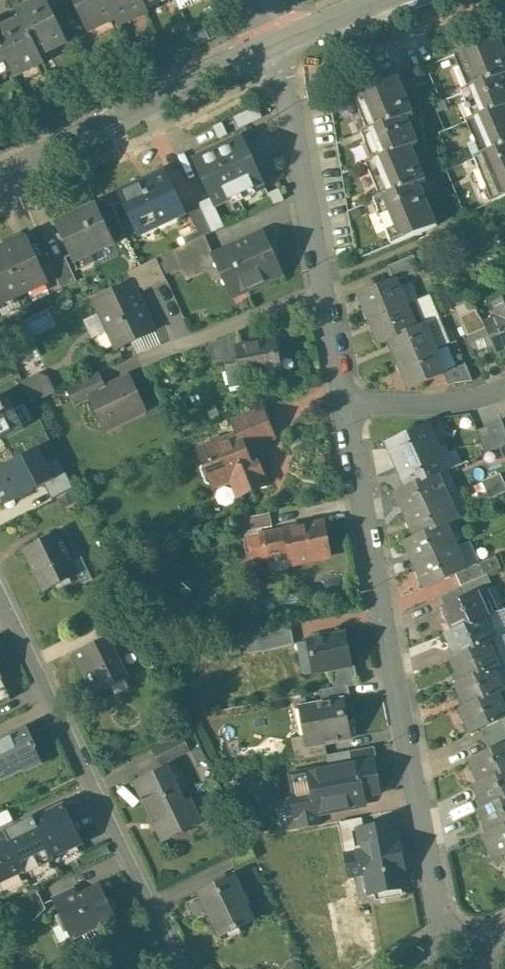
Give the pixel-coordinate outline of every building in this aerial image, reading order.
[(45,0),(39,0),(17,11),(21,20),(38,54),(66,41),(45,0)] [(85,26),(112,13),(106,0),(72,0),(85,26)] [(112,13),(116,20),(143,7),(140,0),(106,0),(112,13)] [(21,20),(0,30),(0,46),(9,64),(15,76),(42,63),(38,54),(21,20)] [(498,36),(453,54),(467,89),(460,91),(472,119),(465,121),(480,155),(473,158),(492,202),(504,197),(504,54),(498,36)] [(9,64),(0,46),(0,68),(9,64)] [(397,77),(353,96),(367,131),(360,133),(372,160),(365,163),(379,197),(373,200),(391,244),(436,226),(418,182),(425,180),(411,146),(417,143),(406,116),(412,113),(397,77)] [(257,106),(236,116),(241,125),(261,116),(257,106)] [(222,123),(212,127),(217,137),(226,133),(222,123)] [(241,137),(193,160),(210,198),(214,207),(263,184),(241,137)] [(181,207),(165,173),(119,194),(138,233),(156,225),(153,220),(181,207)] [(279,190),(269,195),(273,204),(283,199),(279,190)] [(210,198),(199,203),(198,204),(208,224),(220,219),(214,207),(210,198)] [(198,204),(187,209),(200,238),(204,236),(212,232),(208,224),(198,204)] [(96,205),(55,224),(72,260),(88,252),(89,253),(113,242),(96,205)] [(220,219),(208,224),(212,232),(224,227),(220,219)] [(262,232),(213,255),(232,296),(281,274),(273,258),(277,257),(276,255),(273,257),(262,232)] [(200,238),(172,251),(185,277),(212,264),(209,258),(213,255),(204,236),(200,238)] [(0,250),(0,304),(45,284),(46,283),(39,269),(25,238),(0,250)] [(88,252),(72,260),(75,267),(80,269),(86,266),(86,265),(91,263),(92,259),(89,253),(88,252)] [(413,255),(387,266),(393,280),(394,280),(395,281),(420,270),(413,255)] [(76,281),(65,257),(50,264),(62,288),(76,281)] [(156,258),(133,269),(142,288),(143,291),(166,280),(156,258)] [(50,264),(39,269),(46,283),(45,284),(49,293),(62,288),(50,264)] [(132,282),(94,300),(116,348),(154,330),(136,290),(142,288),(133,269),(127,272),(132,282)] [(393,280),(359,294),(369,319),(405,304),(395,281),(394,280),(393,280)] [(467,303),(455,308),(459,316),(471,311),(467,303)] [(405,304),(369,319),(379,343),(389,339),(415,328),(405,304)] [(471,311),(459,316),(467,338),(480,333),(471,311)] [(483,323),(495,352),(504,348),(504,314),(483,323)] [(415,328),(389,339),(399,363),(434,349),(424,325),(415,328)] [(273,339),(238,347),(241,362),(224,365),(229,388),(246,385),(245,378),(279,371),(273,339)] [(434,349),(399,363),(409,388),(443,374),(444,373),(444,372),(434,349)] [(465,363),(444,372),(444,373),(443,374),(448,385),(454,382),(472,380),(465,363)] [(98,373),(66,388),(75,407),(90,399),(89,396),(106,388),(98,373)] [(122,384),(118,386),(113,385),(106,388),(89,396),(90,399),(101,421),(113,415),(120,419),(141,409),(142,411),(144,410),(128,378),(123,380),(121,384),(122,384)] [(0,398),(0,445),(27,431),(8,394),(0,398)] [(262,407),(230,419),(236,435),(243,432),(249,447),(274,437),(262,407)] [(427,424),(387,442),(397,465),(437,447),(427,424)] [(236,435),(219,442),(217,438),(205,443),(207,446),(198,450),(204,465),(203,465),(201,468),(200,472),(204,482),(207,484),(211,485),(212,484),(213,486),(231,479),(238,495),(257,488),(253,478),(262,475),(255,459),(251,461),(247,450),(249,449),(249,447),(243,432),(236,435)] [(437,447),(397,465),(407,488),(436,475),(447,470),(437,447)] [(0,470),(0,506),(1,509),(56,481),(40,449),(0,470)] [(481,482),(489,499),(504,492),(504,486),(500,474),(481,482)] [(407,488),(396,493),(406,515),(446,497),(436,475),(407,488)] [(446,497),(406,515),(415,537),(445,524),(456,519),(446,497)] [(269,513),(235,520),(238,533),(272,527),(269,513)] [(322,523),(262,535),(267,559),(290,555),(292,564),(329,557),(322,523)] [(415,537),(404,542),(415,565),(455,547),(445,524),(415,537)] [(56,534),(24,549),(44,591),(76,575),(77,575),(70,562),(71,561),(62,542),(61,543),(56,534)] [(455,547),(415,565),(425,587),(455,574),(465,570),(465,568),(455,547)] [(495,555),(478,562),(484,576),(501,568),(495,555)] [(92,579),(81,557),(70,562),(77,575),(76,575),(81,584),(92,579)] [(478,562),(465,568),(465,570),(455,574),(460,586),(462,587),(484,576),(478,562)] [(460,586),(441,596),(446,606),(467,597),(462,587),(460,586)] [(446,606),(440,609),(451,632),(483,617),(488,615),(478,592),(467,597),(446,606)] [(451,632),(445,634),(455,657),(488,643),(493,640),(483,617),(451,632)] [(289,625),(257,631),(260,645),(292,639),(289,625)] [(257,631),(246,633),(250,653),(261,651),(260,645),(257,631)] [(343,633),(308,640),(314,672),(330,670),(349,666),(343,633)] [(107,638),(75,653),(94,694),(127,679),(107,638)] [(455,657),(450,659),(460,682),(498,665),(488,643),(455,657)] [(455,685),(465,707),(497,693),(504,690),(504,664),(504,663),(460,682),(455,685)] [(349,666),(330,670),(333,687),(347,685),(347,686),(357,685),(354,665),(349,666)] [(10,699),(0,678),(0,704),(10,699)] [(333,687),(319,690),(321,703),(341,699),(342,700),(350,699),(347,686),(347,685),(333,687)] [(459,710),(470,733),(480,728),(502,719),(504,717),(504,710),(497,693),(465,707),(459,710)] [(321,703),(300,707),(307,746),(308,747),(324,743),(349,738),(342,700),(341,699),(321,703)] [(480,728),(485,739),(504,731),(504,726),(502,719),(480,728)] [(0,742),(0,779),(38,761),(32,747),(34,746),(26,730),(0,742)] [(485,739),(490,750),(504,744),(504,731),(485,739)] [(182,738),(154,751),(160,763),(188,750),(182,738)] [(307,746),(293,748),(295,761),(326,755),(324,743),(308,747),(307,746)] [(469,760),(479,783),(504,772),(504,744),(490,750),(469,760)] [(374,746),(349,751),(352,764),(372,761),(373,761),(376,761),(374,746)] [(352,764),(326,769),(332,801),(351,798),(378,793),(373,761),(372,761),(352,764)] [(166,768),(137,782),(155,820),(189,804),(182,789),(176,791),(166,768)] [(326,769),(297,775),(301,796),(292,797),(295,816),(317,812),(353,805),(351,798),(332,801),(326,769)] [(474,786),(484,808),(504,799),(504,772),(479,783),(474,786)] [(292,797),(276,800),(282,831),(297,829),(295,816),(292,797)] [(479,811),(489,833),(504,826),(504,799),(484,808),(479,811)] [(263,831),(250,801),(241,805),(254,835),(263,831)] [(155,820),(164,839),(198,823),(189,804),(155,820)] [(63,805),(34,819),(33,817),(4,831),(5,833),(0,835),(0,883),(23,872),(24,875),(54,860),(53,858),(82,844),(63,805)] [(317,812),(295,816),(297,829),(319,825),(317,812)] [(392,824),(358,830),(362,850),(328,857),(328,858),(329,858),(333,879),(333,880),(366,873),(370,893),(404,887),(401,871),(403,871),(397,840),(395,840),(392,824)] [(483,836),(494,859),(504,854),(504,826),(489,833),(483,836)] [(234,876),(200,893),(201,896),(210,914),(209,914),(219,936),(223,934),(232,930),(233,930),(238,928),(252,921),(245,905),(247,904),(234,876)] [(100,886),(78,897),(74,889),(52,899),(71,939),(99,926),(99,925),(115,918),(100,886)] [(35,890),(10,903),(17,917),(43,905),(35,890)] [(201,896),(186,903),(185,907),(190,919),(195,921),(209,914),(210,914),(201,896)] [(232,930),(223,934),(225,939),(240,932),(238,928),(233,930),(232,930)]
